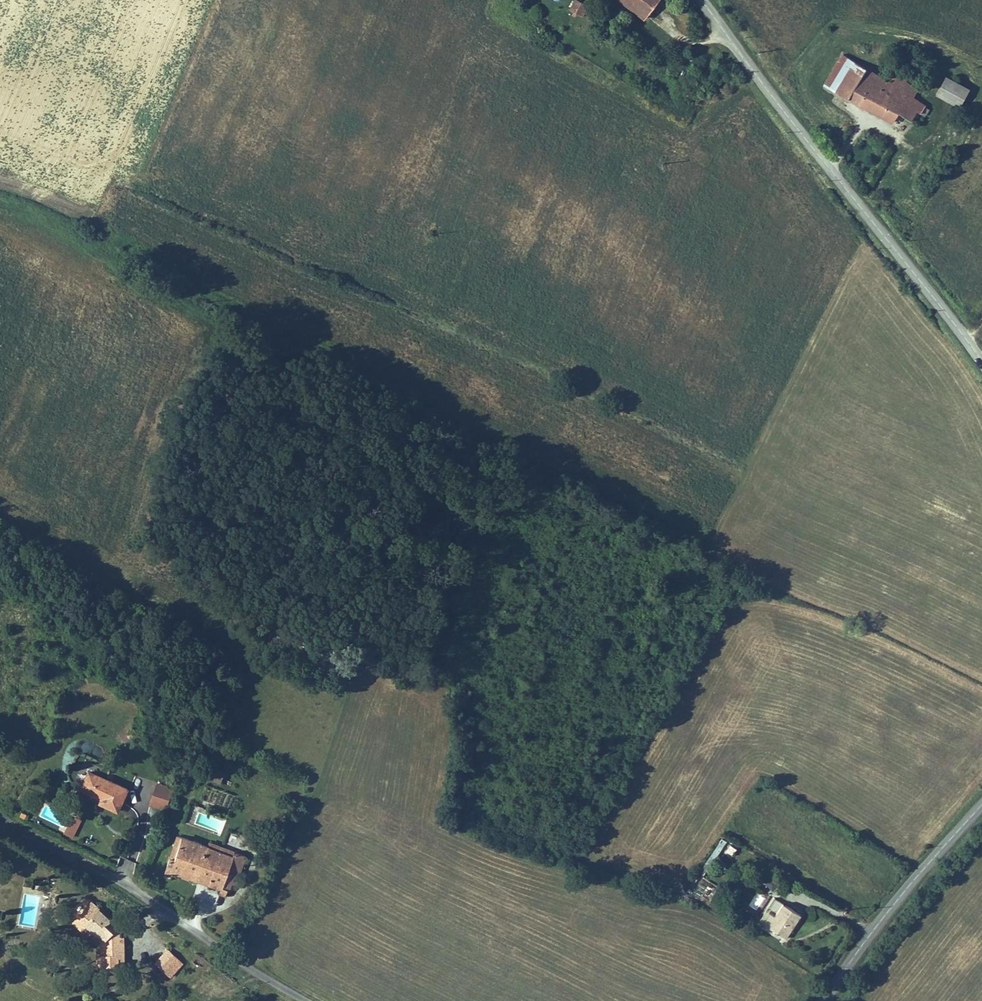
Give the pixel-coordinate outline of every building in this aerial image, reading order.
[(584,8),(595,12),(599,0),(587,0),(584,8)] [(645,9),(652,0),(633,0),(645,9)] [(645,9),(655,18),(671,0),(652,0),(645,9)] [(822,84),(833,90),(851,59),(839,53),(822,84)] [(858,77),(864,66),(851,59),(833,90),(846,96),(858,77)] [(867,82),(856,101),(892,119),(898,108),(916,118),(921,109),(917,107),(920,103),(929,108),(933,99),(914,88),(918,81),(890,65),(884,76),(864,66),(858,77),(867,82)] [(945,67),(936,84),(962,95),(970,78),(945,67)] [(867,82),(858,77),(846,96),(856,101),(867,82)] [(223,770),(220,779),(231,783),(234,774),(223,770)] [(125,820),(133,800),(95,785),(89,800),(111,808),(109,814),(125,820)] [(180,798),(165,793),(156,816),(171,822),(180,798)] [(72,813),(62,831),(72,836),(82,819),(72,813)] [(247,886),(257,857),(243,852),(242,857),(215,848),(189,839),(185,837),(181,847),(187,849),(183,860),(177,858),(172,874),(178,876),(180,871),(185,873),(188,865),(200,870),(197,877),(209,882),(211,876),(223,880),(221,886),(234,890),(232,895),(238,897),(240,892),(241,893),(244,885),(247,886)] [(716,849),(724,851),(728,841),(720,838),(716,849)] [(243,852),(217,843),(215,848),(242,857),(243,852)] [(733,856),(736,847),(728,844),(724,852),(733,856)] [(183,860),(187,849),(181,847),(177,858),(183,860)] [(197,877),(200,870),(188,865),(185,873),(197,877)] [(221,886),(223,880),(211,876),(209,882),(221,886)] [(756,890),(746,906),(758,913),(768,897),(756,890)] [(807,920),(781,903),(773,916),(782,922),(775,933),(792,944),(807,920)] [(120,929),(99,912),(85,927),(94,935),(104,944),(106,942),(113,947),(112,970),(112,982),(130,983),(130,970),(134,970),(135,953),(129,953),(130,943),(118,935),(120,929)] [(94,935),(85,927),(80,932),(89,940),(94,935)] [(169,974),(179,982),(186,972),(179,967),(183,962),(180,959),(169,974)] [(197,972),(183,962),(179,967),(186,972),(179,982),(185,987),(197,972)]
